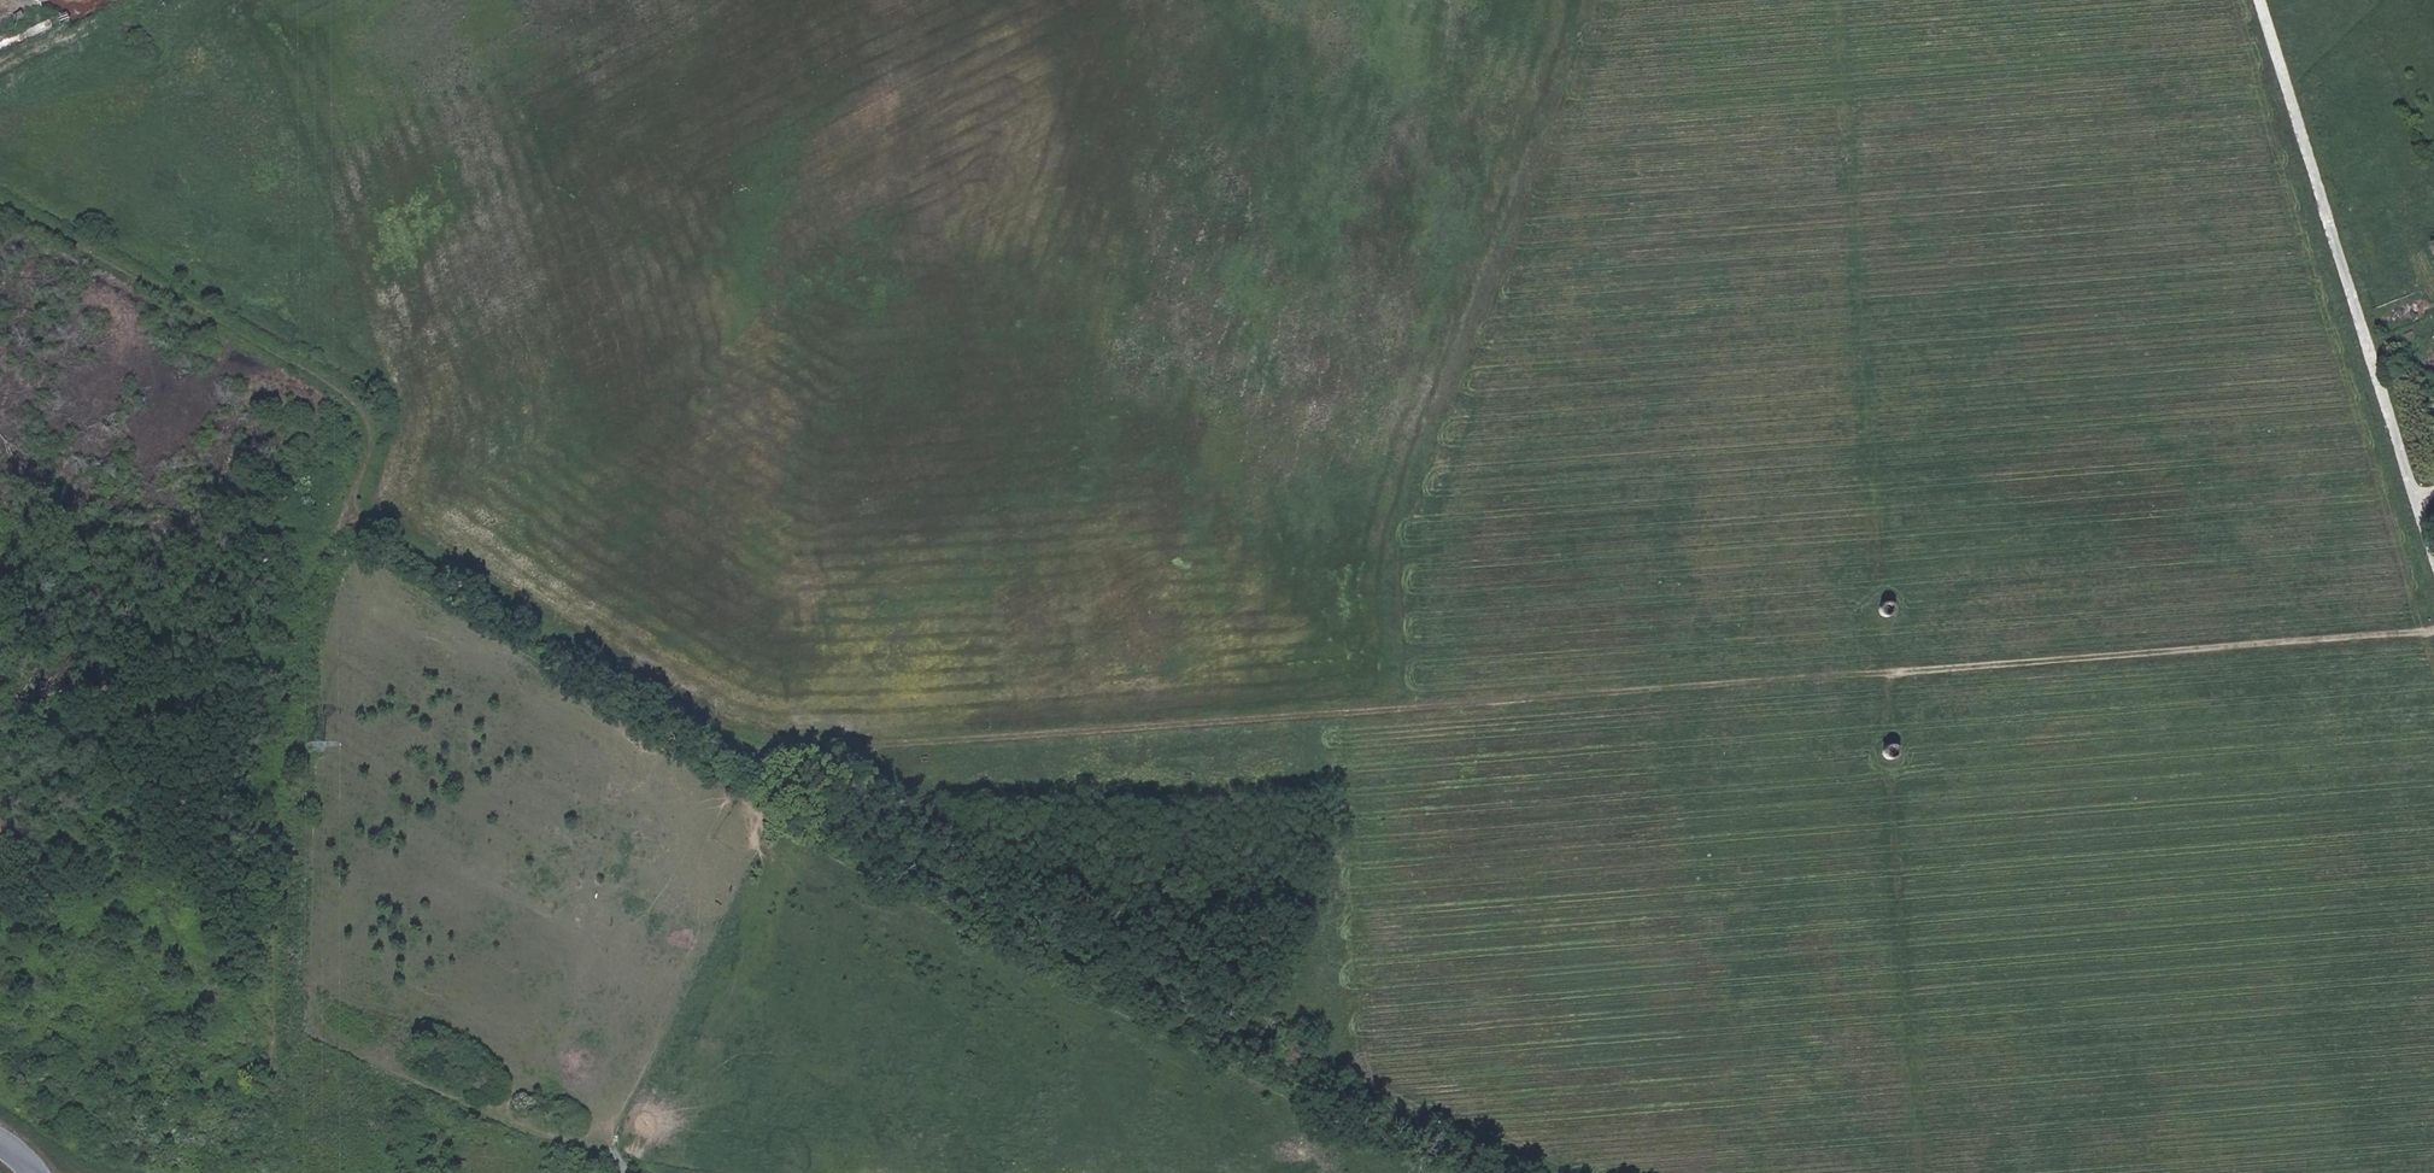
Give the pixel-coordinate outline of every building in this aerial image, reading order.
[(2433,394),(2433,336),(2411,345),(2430,396),(2433,394)]
